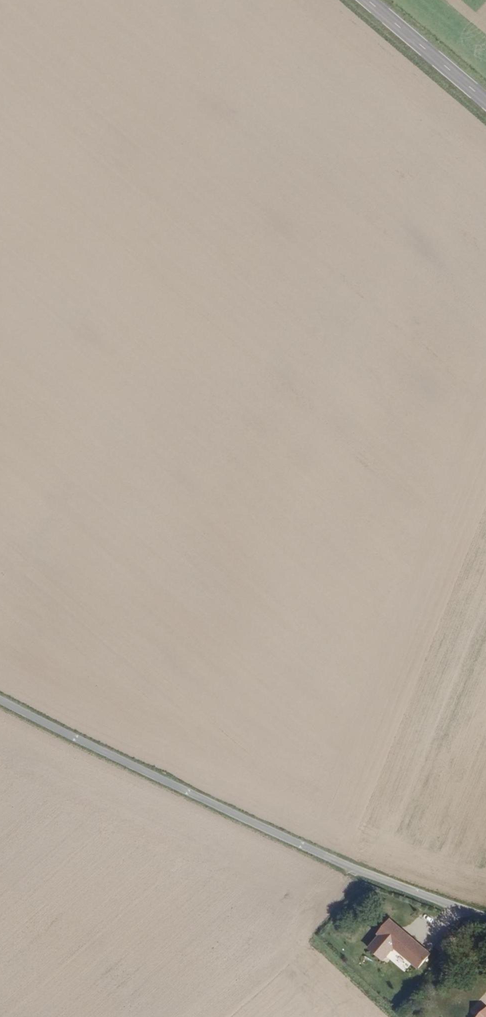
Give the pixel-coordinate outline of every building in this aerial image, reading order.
[(430,953),(390,918),(376,935),(378,936),(368,948),(382,961),(395,947),(418,967),(430,953)] [(476,1016),(485,1016),(485,1007),(476,1016)]
